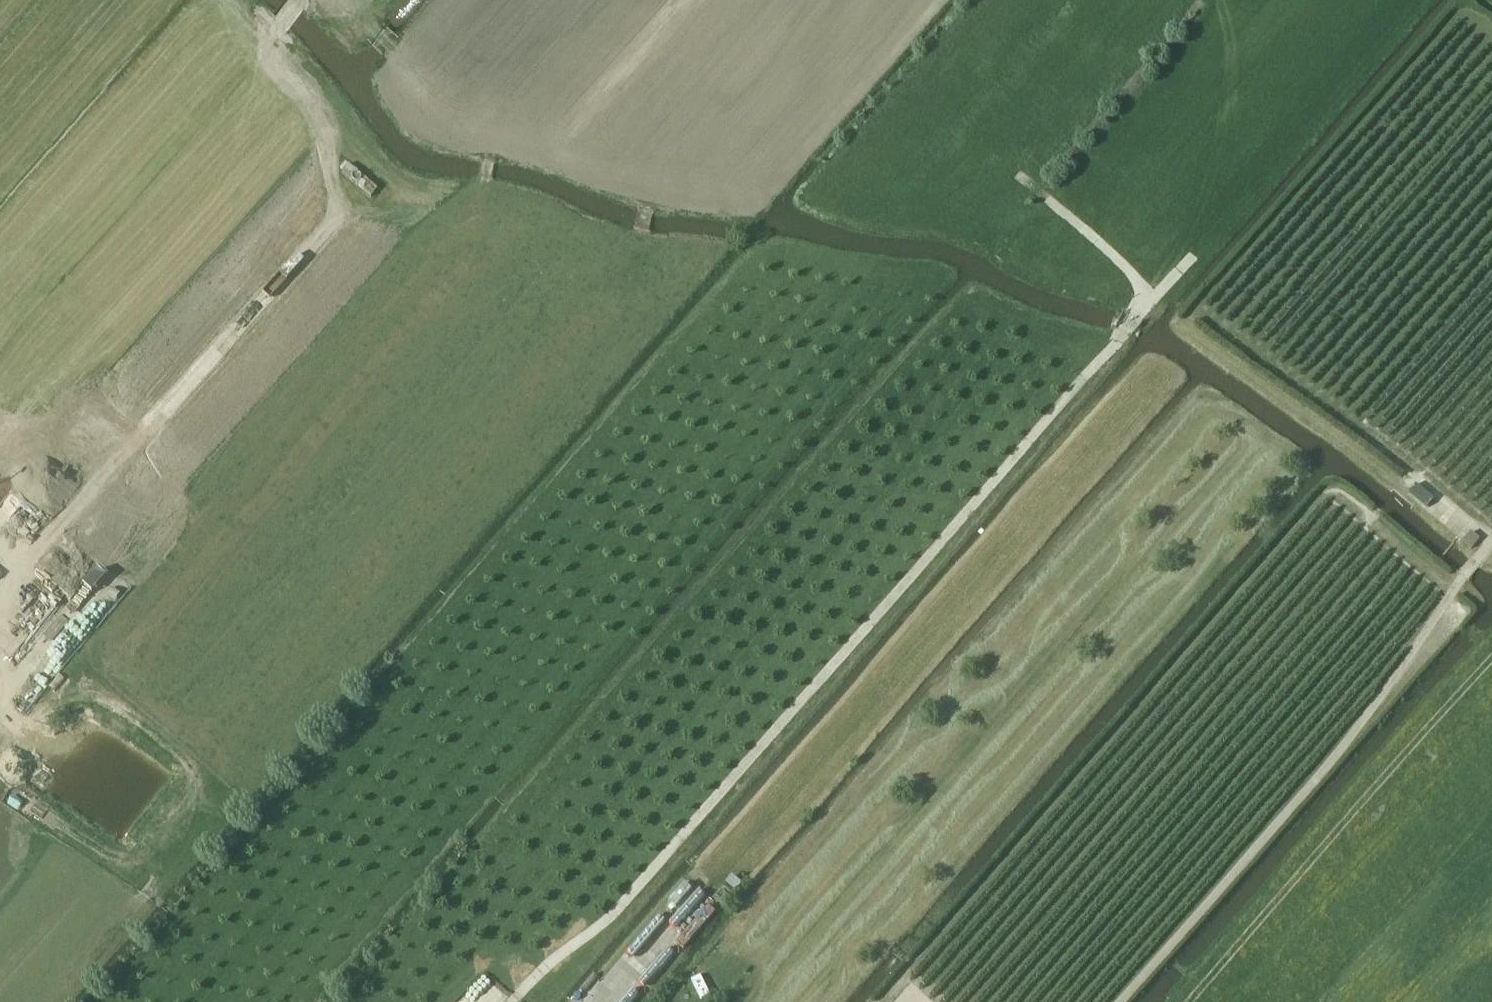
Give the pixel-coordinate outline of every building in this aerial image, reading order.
[(375,196),(382,188),(356,166),(349,174),(375,196)] [(1471,533),(1462,543),(1471,551),(1480,540),(1471,533)]
